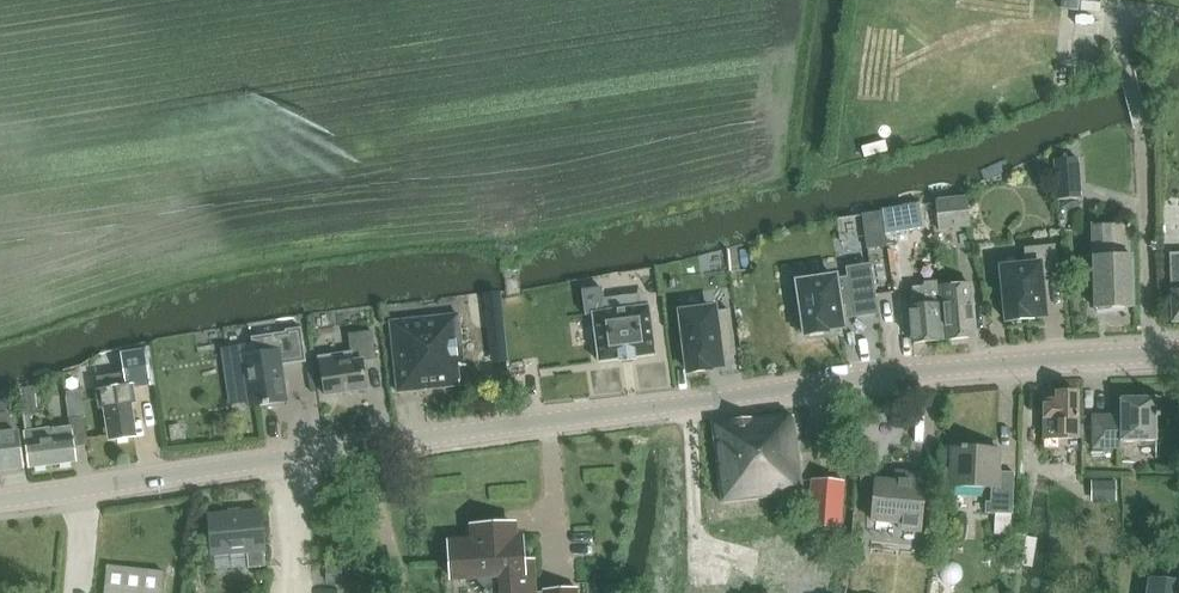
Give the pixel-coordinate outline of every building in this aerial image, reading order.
[(1078,159),(1055,161),(1057,200),(1082,198),(1078,159)] [(939,230),(971,226),(968,197),(936,201),(939,230)] [(917,206),(884,211),(887,233),(920,229),(917,206)] [(1135,307),(1131,224),(1092,225),(1096,309),(1135,307)] [(885,234),(868,236),(870,248),(886,246),(885,234)] [(1026,267),(1002,270),(1008,323),(1032,321),(1031,318),(1045,316),(1041,278),(1059,276),(1056,246),(1037,248),(1024,250),(1026,267)] [(1173,324),(1178,324),(1178,253),(1170,253),(1173,324)] [(836,277),(798,283),(803,314),(797,315),(800,335),(806,334),(806,337),(829,334),(828,330),(843,328),(842,315),(854,313),(854,316),(878,312),(871,265),(847,268),(849,278),(836,279),(836,277)] [(638,269),(619,272),(622,286),(641,282),(638,269)] [(913,296),(909,297),(913,343),(943,341),(938,284),(924,286),(924,289),(913,290),(913,296)] [(972,284),(943,287),(948,340),(976,337),(972,284)] [(603,289),(582,291),(585,316),(593,315),(598,362),(619,360),(621,361),(638,359),(638,357),(655,355),(650,308),(605,313),(604,299),(603,289)] [(714,309),(682,313),(690,373),(710,370),(710,367),(722,366),(721,357),(736,355),(730,310),(715,312),(714,309)] [(458,365),(464,365),(459,315),(390,322),(397,391),(460,385),(458,365)] [(254,353),(242,355),(249,407),(287,402),(282,364),(306,361),(301,327),(285,329),(285,332),(251,336),(254,353)] [(352,355),(320,359),(325,397),(368,390),(364,362),(377,360),(373,332),(349,336),(352,355)] [(121,353),(124,374),(96,378),(100,408),(106,407),(111,441),(134,438),(130,404),(134,404),(132,388),(150,385),(144,349),(121,353)] [(38,385),(20,388),(26,432),(31,468),(76,463),(74,447),(72,426),(33,431),(31,416),(35,415),(33,397),(40,395),(38,385)] [(82,391),(68,393),(69,403),(71,420),(86,418),(82,391)] [(1056,402),(1044,402),(1044,448),(1059,449),(1059,440),(1079,440),(1079,395),(1073,395),(1073,392),(1062,392),(1063,395),(1056,395),(1056,402)] [(1162,398),(1121,398),(1121,415),(1094,415),(1094,448),(1124,447),(1124,440),(1157,440),(1157,416),(1162,416),(1162,398)] [(0,414),(0,473),(22,470),(17,432),(11,433),(9,413),(0,414)] [(723,504),(804,492),(793,416),(773,419),(772,415),(712,423),(723,504)] [(992,489),(990,512),(996,512),(995,534),(1013,535),(1017,475),(999,472),(1001,450),(953,447),(951,487),(992,489)] [(898,530),(919,532),(926,475),(897,471),(896,482),(876,480),(872,522),(899,525),(898,530)] [(872,473),(862,472),(861,485),(871,486),(872,473)] [(809,527),(822,528),(841,530),(846,482),(813,479),(809,527)] [(1117,482),(1093,481),(1092,500),(1116,500),(1117,482)] [(265,550),(266,551),(263,511),(210,515),(213,554),(249,552),(250,570),(266,569),(265,550)] [(578,588),(544,590),(545,592),(535,592),(533,561),(515,539),(515,534),(513,533),(513,534),(510,534),(504,529),(504,526),(505,526),(505,525),(502,525),(496,525),(494,523),(482,523),(479,526),(472,527),(474,541),(451,543),(453,579),(478,577),(478,583),(480,587),(484,591),(482,592),(578,592),(578,588)] [(106,592),(163,592),(166,574),(109,567),(106,592)] [(342,567),(328,568),(328,580),(342,580),(342,567)] [(1149,581),(1148,592),(1178,592),(1178,584),(1149,581)]
